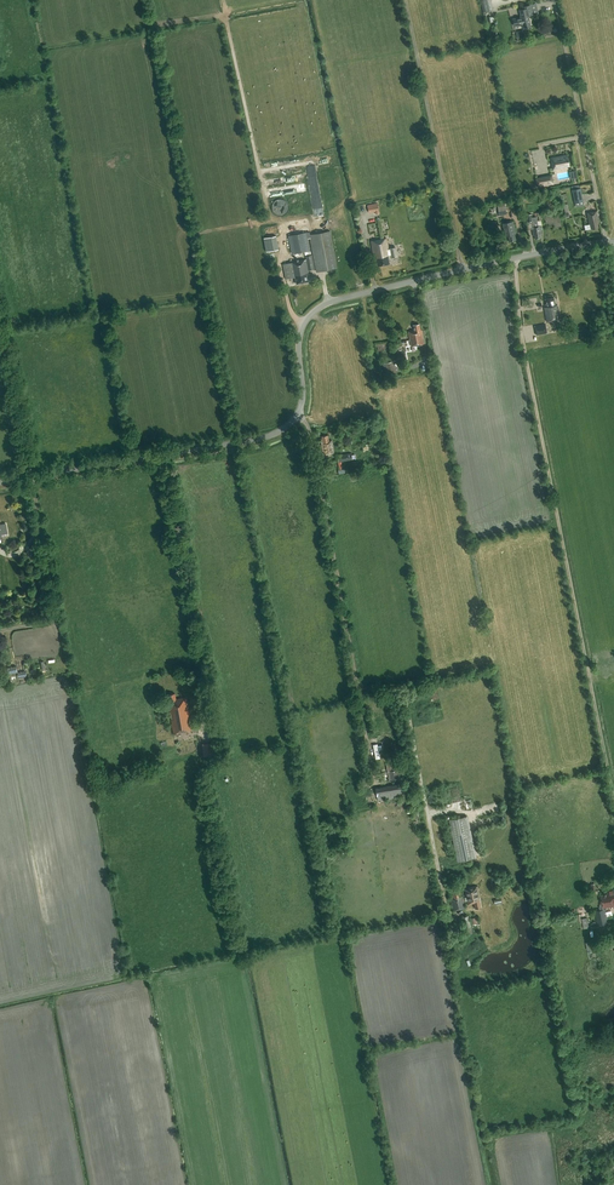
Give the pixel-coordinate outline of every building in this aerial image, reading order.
[(491,0),(480,0),(483,12),(493,10),(491,0)] [(520,10),(520,14),(521,17),(513,19),(514,26),(523,24),(524,28),(531,27),(528,16),(532,15),(530,5),(523,7),(523,9),(520,10)] [(569,166),(567,155),(551,158),(553,169),(569,166)] [(552,175),(535,178),(537,187),(554,184),(552,175)] [(580,188),(572,189),(574,203),(583,201),(580,188)] [(379,213),(377,203),(367,205),(369,213),(375,211),(375,214),(379,213)] [(504,203),(497,204),(499,215),(507,214),(506,211),(507,210),(506,204),(505,204),(504,203)] [(591,229),(598,228),(597,222),(598,222),(596,211),(587,213),(589,224),(590,224),(591,229)] [(540,235),(542,235),(541,225),(538,226),(536,217),(532,217),(531,214),(526,215),(527,222),(532,222),(533,227),(532,227),(533,236),(535,236),(535,238),(541,238),(540,235)] [(502,224),(505,236),(508,236),(509,241),(515,240),(514,233),(516,232),(513,222),(502,224)] [(309,237),(316,272),(337,268),(330,231),(309,234),(309,235),(309,237)] [(292,254),(310,250),(307,238),(309,237),(309,235),(309,234),(309,232),(288,236),(292,254)] [(263,237),(264,251),(277,249),(275,235),(263,237)] [(389,263),(388,256),(390,255),(391,258),(398,256),(396,247),(389,248),(389,249),(388,249),(386,238),(370,242),(374,258),(376,258),(377,266),(389,263)] [(306,274),(308,273),(308,270),(314,268),(311,255),(305,256),(306,259),(291,262),(291,263),(282,264),(285,279),(294,277),(295,277),(296,284),(308,281),(306,274)] [(547,322),(560,319),(557,305),(555,306),(553,297),(545,299),(546,304),(545,304),(545,307),(544,308),(547,322)] [(408,331),(411,346),(424,344),(422,330),(421,330),(419,324),(413,325),(414,330),(408,331)] [(545,324),(534,326),(536,335),(547,333),(545,324)] [(385,363),(388,375),(395,373),(392,361),(385,363)] [(324,455),(335,453),(332,440),(329,441),(328,435),(322,436),(322,439),(321,439),(321,438),(315,439),(316,443),(321,442),(322,444),(321,445),(324,455)] [(341,461),(353,459),(352,453),(337,455),(339,469),(342,468),(341,461)] [(7,666),(9,674),(17,672),(16,665),(7,666)] [(25,671),(17,672),(18,679),(27,677),(25,671)] [(169,708),(170,714),(172,713),(173,719),(171,719),(173,733),(192,730),(186,698),(176,699),(175,693),(168,695),(169,703),(168,703),(169,708)] [(202,744),(203,756),(214,754),(212,742),(202,744)] [(379,750),(382,749),(382,743),(373,744),(374,758),(379,758),(379,750)] [(389,781),(402,779),(399,765),(397,766),(396,762),(386,764),(387,771),(389,781)] [(377,800),(405,796),(404,790),(412,788),(411,784),(403,785),(403,783),(375,787),(377,800)] [(468,816),(458,818),(449,820),(457,861),(476,857),(468,816)] [(464,889),(467,904),(474,902),(475,908),(481,906),(479,898),(480,897),(477,886),(464,889)] [(613,891),(613,889),(609,890),(610,893),(601,895),(603,905),(599,906),(600,910),(594,911),(597,925),(609,923),(607,916),(613,915),(612,911),(606,912),(606,909),(604,909),(603,908),(613,905),(613,893),(613,891)] [(453,911),(465,908),(463,896),(462,896),(461,890),(451,892),(452,898),(450,898),(453,911)] [(494,905),(502,903),(500,896),(493,898),(494,905)] [(461,917),(464,935),(472,933),(469,919),(471,918),(470,915),(461,917)]
